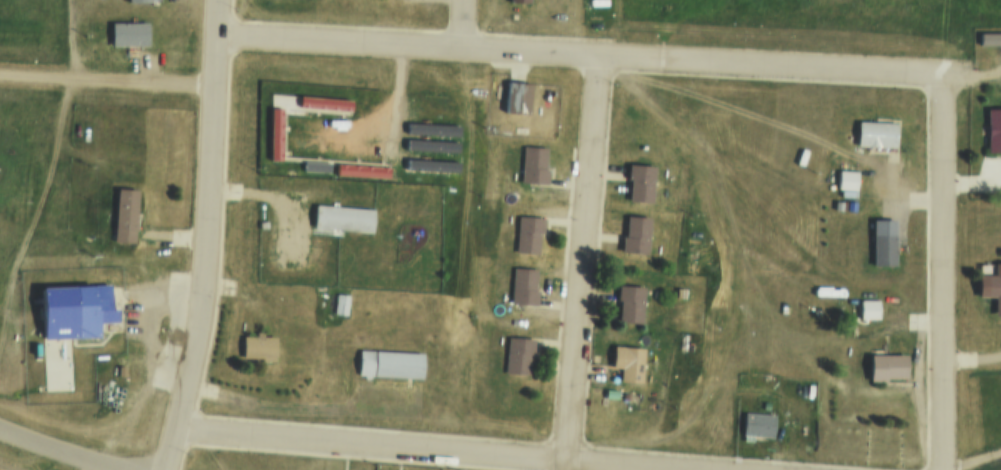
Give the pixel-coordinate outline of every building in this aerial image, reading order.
[(110,19),(146,18),(147,41),(111,42),(110,19)] [(504,80),(526,82),(524,116),(501,114),(504,80)] [(296,94),(350,99),(349,112),(295,108),(296,94)] [(267,108),(279,108),(278,160),(266,160),(267,108)] [(985,113),(1000,113),(1000,151),(985,151),(985,113)] [(406,120),(455,122),(454,150),(404,148),(406,120)] [(855,122),(892,124),(891,147),(854,146),(855,122)] [(412,179),(431,179),(431,132),(412,132),(412,179)] [(520,144),(543,146),(542,168),(545,169),(544,185),(517,183),(520,144)] [(302,158),(328,160),(327,170),(301,168),(302,158)] [(404,159),(454,161),(453,172),(404,170),(404,159)] [(333,162),(385,166),(385,179),(332,174),(333,162)] [(627,162),(652,164),(649,201),(627,199),(629,176),(626,176),(627,162)] [(835,170),(854,171),(853,190),(835,189),(835,170)] [(115,187),(135,188),(132,238),(112,237),(115,187)] [(844,200),(852,200),(852,210),(844,210),(844,200)] [(313,204),(371,209),(368,233),(311,227),(313,204)] [(515,213),(541,215),(540,231),(538,231),(536,257),(512,255),(515,213)] [(625,214),(646,215),(643,252),(620,250),(621,234),(624,235),(625,214)] [(871,235),(890,235),(890,268),(871,268),(871,235)] [(992,261),(1000,261),(1000,315),(992,315),(992,295),(976,295),(976,273),(992,273),(992,261)] [(512,264),(534,266),(532,287),(536,287),(535,301),(509,298),(512,264)] [(619,283),(641,285),(638,321),(617,319),(619,283)] [(36,288),(106,285),(107,312),(114,311),(114,323),(95,323),(95,337),(38,339),(36,288)] [(675,285),(683,286),(683,296),(674,295),(675,285)] [(334,294),(346,295),(343,315),(332,313),(334,294)] [(858,298),(876,298),(876,316),(858,316),(858,298)] [(260,337),(273,337),(272,360),(239,358),(240,336),(253,336),(253,330),(261,331),(260,337)] [(507,334),(533,336),(529,374),(504,372),(507,334)] [(27,344),(36,343),(36,355),(28,356),(27,344)] [(611,343),(641,346),(639,381),(617,379),(618,365),(609,364),(611,343)] [(357,349),(419,354),(417,380),(355,375),(357,349)] [(866,354),(903,354),(903,378),(866,378),(866,354)] [(115,364),(123,364),(124,372),(116,372),(115,364)] [(742,411),(772,413),(770,441),(740,439),(742,411)]
